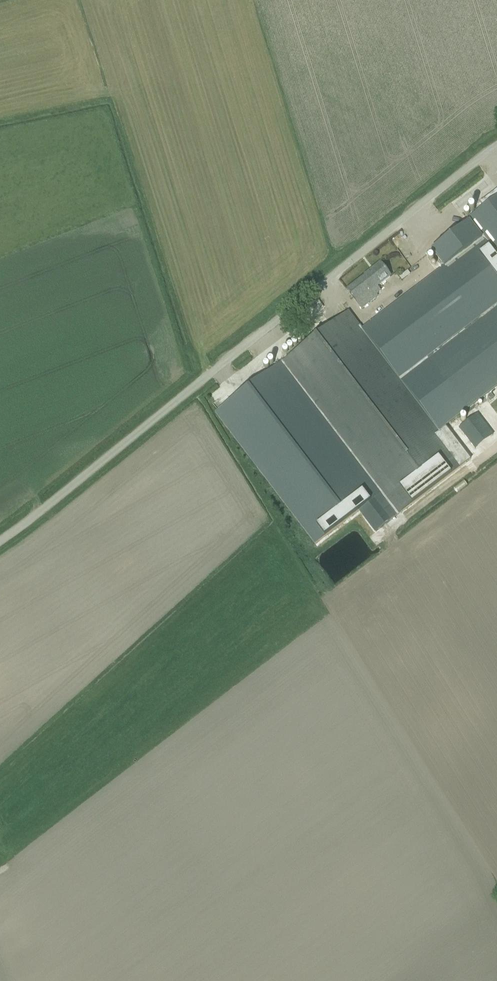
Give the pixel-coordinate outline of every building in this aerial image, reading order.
[(468,219),(469,221),(496,258),(496,197),(468,219)] [(469,221),(431,250),(444,266),(361,329),(438,431),(445,426),(496,386),(496,258),(469,221)] [(390,277),(380,264),(347,290),(361,309),(377,297),(376,295),(380,292),(377,287),(390,277)] [(438,431),(361,329),(348,312),(214,413),(314,544),(380,494),(396,516),(470,460),(445,426),(438,431)]
